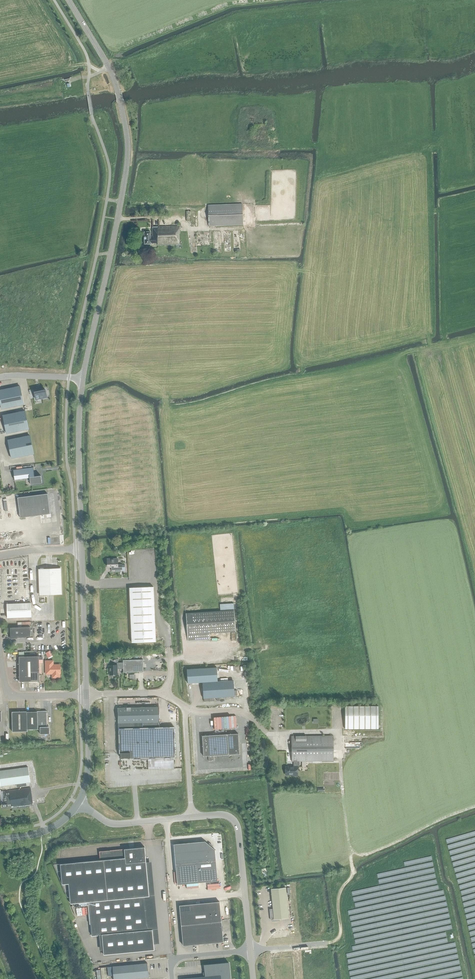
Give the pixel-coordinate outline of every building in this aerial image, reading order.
[(243,225),(242,204),(208,205),(209,226),(243,225)] [(157,243),(158,245),(180,244),(180,227),(152,227),(153,236),(151,236),(151,232),(144,232),(145,244),(151,244),(151,243),(157,243)] [(1,409),(24,404),(20,386),(0,391),(0,403),(1,409)] [(47,397),(45,390),(38,391),(37,390),(33,391),(34,395),(35,395),(36,400),(47,397)] [(6,433),(29,429),(25,411),(3,416),(6,433)] [(34,454),(30,436),(8,440),(11,458),(34,454)] [(14,480),(16,480),(29,478),(30,485),(42,483),(41,476),(34,477),(33,467),(13,470),(14,480)] [(17,498),(20,518),(50,514),(47,494),(17,498)] [(108,559),(108,567),(114,567),(114,571),(125,571),(124,564),(117,565),(117,558),(108,559)] [(60,569),(47,569),(39,569),(40,594),(61,593),(60,569)] [(153,587),(129,588),(131,642),(155,641),(153,587)] [(31,617),(31,603),(6,604),(7,618),(9,617),(31,617)] [(220,611),(186,613),(188,641),(210,640),(210,633),(236,632),(234,610),(224,611),(220,611)] [(30,637),(30,626),(10,627),(10,637),(11,637),(30,637)] [(20,681),(25,681),(28,681),(39,681),(39,674),(39,656),(19,656),(19,662),(19,666),(19,681),(20,681)] [(117,669),(123,668),(123,672),(143,671),(143,659),(123,660),(123,662),(117,662),(117,665),(109,665),(109,675),(117,675),(117,669)] [(46,661),(46,673),(52,673),(52,677),(59,677),(59,673),(60,673),(60,665),(53,665),(53,661),(46,661)] [(218,681),(217,667),(187,669),(188,683),(203,682),(218,681)] [(233,680),(218,681),(203,682),(204,701),(213,701),(213,697),(234,696),(233,680)] [(345,706),(345,729),(378,728),(378,706),(345,706)] [(175,757),(174,727),(159,727),(158,707),(118,708),(118,714),(119,753),(120,753),(120,758),(129,758),(175,757)] [(27,731),(27,729),(27,712),(27,711),(25,711),(17,711),(12,711),(12,731),(27,731)] [(30,711),(27,712),(27,729),(30,729),(37,729),(37,711),(35,711),(30,711)] [(40,711),(37,711),(37,729),(40,729),(40,734),(49,733),(49,729),(49,726),(47,726),(46,711),(43,711),(40,711)] [(216,729),(228,729),(228,724),(230,724),(230,718),(216,719),(216,729)] [(202,736),(203,756),(208,756),(209,761),(214,761),(214,755),(239,754),(238,733),(202,736)] [(297,766),(297,763),(297,761),(333,761),(333,735),(291,736),(292,761),(293,761),(293,763),(293,766),(285,766),(285,775),(292,775),(292,776),(297,775),(297,766)] [(28,767),(0,771),(0,785),(0,786),(30,782),(28,767)] [(1,801),(2,807),(13,806),(13,807),(33,805),(31,788),(3,792),(4,799),(1,800),(1,801)] [(183,842),(179,843),(179,844),(173,844),(177,884),(217,881),(215,849),(211,847),(212,846),(209,843),(208,844),(205,841),(183,843),(183,842)] [(101,935),(103,955),(154,950),(144,847),(99,851),(100,860),(60,864),(62,884),(68,884),(70,903),(74,903),(74,907),(89,906),(92,936),(101,935)] [(289,918),(286,888),(271,889),(273,909),(270,909),(271,920),(272,921),(279,921),(279,919),(289,918)] [(179,905),(183,945),(184,945),(184,946),(188,946),(188,945),(194,944),(194,946),(198,945),(198,944),(203,944),(204,945),(208,944),(207,943),(213,943),(214,944),(217,943),(217,942),(223,942),(222,933),(222,931),(223,931),(223,927),(222,927),(221,921),(222,921),(222,917),(221,917),(219,902),(190,904),(179,905)] [(113,976),(113,978),(129,978),(149,977),(147,963),(107,967),(108,976),(113,976)] [(229,963),(204,965),(205,977),(188,978),(230,978),(229,963)]
